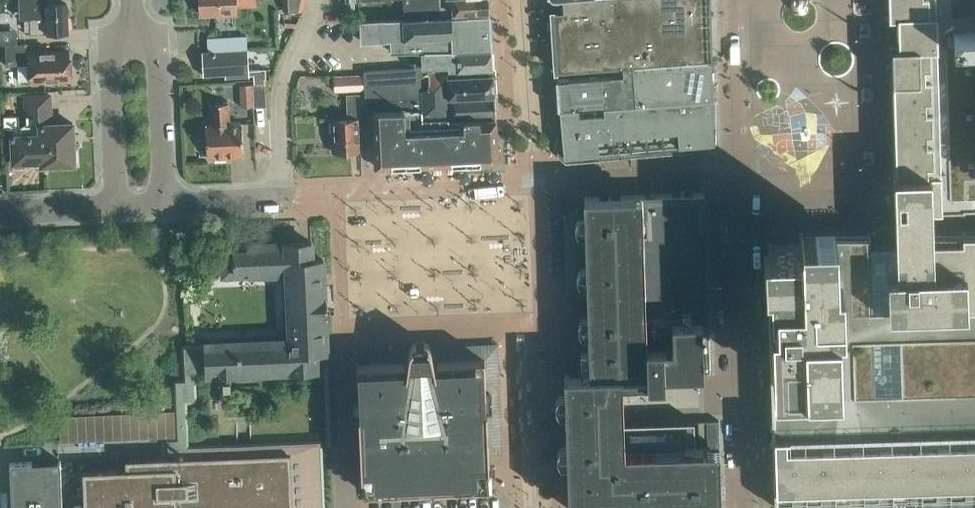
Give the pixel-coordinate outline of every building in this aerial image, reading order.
[(69,31),(69,29),(68,29),(66,3),(46,4),(46,5),(42,5),(42,0),(19,0),(19,12),(30,11),(30,17),(37,16),(38,33),(69,31)] [(200,13),(218,12),(218,14),(237,13),(236,5),(255,4),(255,0),(199,0),(200,13)] [(305,0),(283,0),(284,10),(303,9),(305,0)] [(489,10),(489,8),(488,0),(405,0),(406,8),(416,8),(417,11),(427,11),(427,7),(453,6),(453,12),(489,10)] [(712,59),(712,57),(711,57),(711,45),(711,44),(711,43),(709,0),(564,0),(564,3),(564,10),(554,10),(558,70),(632,64),(632,65),(711,59),(712,59)] [(889,16),(898,16),(899,45),(890,45),(895,212),(933,211),(965,210),(965,209),(974,208),(974,178),(949,179),(944,43),(957,43),(957,28),(974,27),(974,14),(966,15),(965,0),(889,0),(889,16)] [(966,15),(974,14),(974,0),(965,0),(966,15)] [(360,20),(360,21),(361,40),(386,39),(386,38),(390,38),(391,51),(421,50),(491,48),(489,14),(384,20),(384,19),(360,20)] [(957,28),(957,43),(944,43),(949,179),(974,178),(974,27),(957,28)] [(5,44),(0,44),(0,65),(17,64),(18,81),(71,79),(69,51),(46,52),(46,51),(25,52),(25,43),(5,44)] [(254,79),(269,79),(269,68),(253,69),(253,70),(249,70),(247,48),(202,51),(203,75),(225,74),(225,78),(249,76),(249,75),(254,75),(254,79)] [(491,49),(491,48),(421,50),(421,66),(448,65),(448,69),(492,68),(492,66),(492,63),(489,63),(488,53),(491,53),(491,49)] [(711,60),(711,59),(632,65),(636,103),(712,98),(712,97),(711,79),(712,78),(711,78),(711,60)] [(493,75),(492,68),(448,69),(448,65),(421,66),(363,71),(365,99),(421,97),(421,98),(494,95),(494,86),(489,87),(489,75),(493,75)] [(364,89),(363,74),(334,76),(335,91),(364,89)] [(560,108),(619,103),(619,98),(617,98),(617,89),(613,89),(613,75),(558,79),(560,108)] [(253,105),(252,83),(240,84),(240,105),(253,105)] [(254,107),(266,106),(265,83),(253,84),(254,107)] [(334,152),(359,151),(358,131),(360,130),(358,93),(346,94),(347,118),(331,118),(332,132),(333,132),(334,152)] [(45,166),(56,165),(56,163),(75,163),(73,123),(51,123),(50,94),(25,95),(26,125),(34,125),(34,134),(20,135),(19,114),(3,115),(4,127),(12,127),(13,164),(25,163),(25,161),(41,160),(41,164),(45,164),(45,166)] [(494,96),(494,95),(421,98),(422,109),(422,118),(449,117),(449,118),(495,117),(495,115),(495,110),(495,108),(494,108),(494,103),(494,101),(494,96)] [(712,98),(636,103),(560,109),(563,156),(714,142),(714,136),(708,136),(707,128),(713,128),(713,111),(712,99),(713,99),(713,98),(712,98)] [(214,156),(214,158),(227,158),(227,155),(243,155),(242,123),(239,123),(239,121),(229,121),(229,102),(211,103),(212,124),(205,124),(207,156),(214,156)] [(495,117),(449,118),(449,117),(422,118),(422,109),(375,110),(376,133),(374,133),(376,167),(467,163),(467,162),(471,162),(471,167),(500,166),(498,138),(496,138),(495,137),(494,119),(495,119),(495,117)] [(583,207),(566,215),(569,290),(586,298),(588,372),(563,373),(563,388),(564,411),(567,507),(571,507),(720,503),(717,419),(616,423),(616,409),(615,387),(615,374),(709,371),(703,192),(633,194),(633,195),(582,196),(583,207)] [(930,233),(933,233),(933,220),(933,211),(895,212),(895,220),(896,238),(905,238),(905,236),(931,236),(930,233)] [(775,442),(777,507),(793,507),(892,504),(974,500),(974,232),(933,233),(930,233),(931,236),(905,236),(905,238),(896,238),(875,238),(874,232),(800,233),(800,243),(768,244),(773,408),(775,442)] [(185,379),(175,380),(176,400),(185,400),(195,400),(194,371),(207,370),(207,374),(208,374),(222,373),(223,387),(231,386),(231,373),(290,371),(317,369),(316,351),(327,351),(326,315),(327,315),(326,295),(325,295),(324,282),(323,259),(312,259),(312,241),(308,242),(298,242),(222,245),(223,276),(227,276),(245,275),(287,273),(288,302),(288,306),(289,338),(239,341),(229,341),(216,341),(205,342),(206,345),(184,346),(185,379)] [(497,343),(428,346),(427,344),(426,343),(425,342),(424,342),(421,341),(419,341),(416,341),(414,342),(413,342),(412,343),(411,344),(410,345),(409,347),(408,348),(408,350),(393,351),(393,361),(355,363),(361,491),(489,485),(486,430),(500,430),(497,343)] [(322,480),(321,480),(320,467),(320,462),(320,461),(321,461),(320,440),(298,441),(298,442),(251,444),(250,444),(238,444),(237,444),(198,446),(198,445),(197,445),(187,445),(185,400),(176,400),(176,407),(176,409),(176,412),(177,438),(167,439),(168,457),(125,459),(126,468),(83,470),(84,499),(74,499),(75,507),(323,507),(322,480)] [(60,460),(10,461),(11,507),(62,507),(60,460)]
